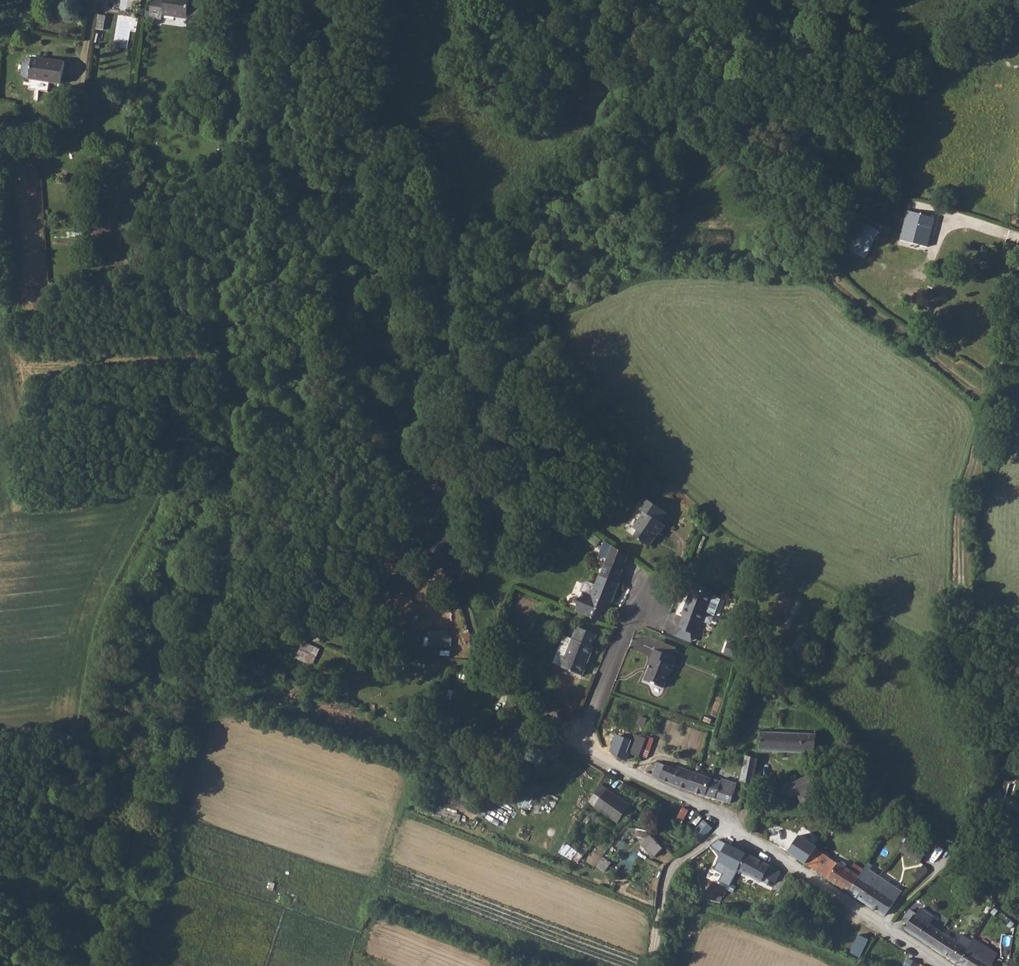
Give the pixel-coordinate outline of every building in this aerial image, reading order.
[(162,17),(162,13),(164,0),(150,0),(148,15),(162,17)] [(162,13),(177,15),(185,16),(187,0),(164,0),(162,13)] [(185,16),(195,17),(197,0),(187,0),(185,16)] [(95,14),(93,28),(105,30),(108,16),(95,14)] [(40,62),(28,60),(23,59),(19,63),(17,76),(20,79),(25,80),(58,85),(61,63),(40,60),(40,62)] [(933,217),(907,210),(902,229),(928,238),(933,217)] [(877,228),(864,221),(850,250),(863,256),(877,228)] [(928,238),(902,229),(899,239),(925,246),(928,238)] [(645,508),(633,524),(642,531),(638,536),(647,543),(656,530),(658,531),(664,522),(645,508)] [(594,575),(593,575),(590,584),(582,581),(577,585),(575,591),(578,592),(571,611),(598,621),(602,612),(599,611),(604,597),(607,598),(613,583),(612,582),(617,570),(599,562),(594,575)] [(691,585),(675,626),(693,633),(694,633),(699,620),(700,620),(704,610),(711,613),(717,598),(710,595),(711,593),(691,585)] [(558,666),(558,667),(578,674),(590,645),(588,644),(592,633),(573,626),(564,650),(556,647),(550,663),(558,666)] [(450,646),(451,630),(431,629),(431,636),(426,636),(425,645),(450,646)] [(669,654),(651,647),(645,662),(647,663),(641,677),(660,684),(669,662),(667,661),(669,654)] [(440,663),(429,661),(428,668),(439,670),(440,663)] [(757,730),(756,749),(782,750),(783,731),(757,730)] [(783,731),(782,750),(799,750),(800,732),(783,731)] [(800,732),(799,750),(812,750),(813,732),(800,732)] [(636,735),(628,751),(638,756),(646,740),(643,738),(636,735)] [(743,754),(738,779),(749,782),(750,781),(754,757),(743,754)] [(661,763),(656,775),(662,777),(666,779),(684,787),(690,771),(675,765),(673,768),(661,763)] [(690,771),(684,787),(692,790),(700,793),(706,776),(690,771)] [(791,772),(784,776),(787,781),(775,787),(764,795),(768,801),(777,795),(779,799),(792,793),(798,804),(816,795),(804,774),(794,778),(791,772)] [(706,776),(700,793),(706,795),(726,801),(733,782),(717,777),(717,781),(706,776)] [(595,785),(585,804),(595,809),(598,805),(605,790),(595,785)] [(605,790),(598,805),(603,808),(612,794),(605,790)] [(612,794),(603,808),(619,817),(627,802),(612,794)] [(598,805),(595,809),(617,820),(619,817),(603,808),(598,805)] [(688,832),(687,833),(695,839),(707,826),(700,819),(692,828),(688,825),(685,829),(688,832)] [(656,856),(664,846),(650,834),(642,844),(656,856)] [(816,846),(797,834),(786,852),(804,864),(805,863),(815,848),(816,846)] [(908,837),(900,851),(921,862),(928,848),(908,837)] [(736,869),(744,852),(720,840),(709,845),(719,856),(713,869),(723,873),(719,882),(728,887),(736,869)] [(815,848),(805,863),(833,880),(844,887),(848,890),(861,867),(850,859),(845,867),(815,848)] [(772,880),(777,868),(744,852),(736,869),(763,882),(765,877),(772,880)] [(861,867),(848,890),(855,894),(860,897),(869,883),(876,873),(867,867),(869,863),(865,860),(861,867)] [(679,869),(679,867),(677,867),(673,867),(671,869),(670,872),(670,874),(672,877),(676,878),(678,877),(678,878),(684,879),(684,878),(685,870),(679,869)] [(876,873),(869,883),(880,889),(870,904),(875,908),(882,912),(892,898),(899,888),(876,873)] [(869,883),(860,897),(870,904),(880,889),(869,883)] [(905,922),(902,926),(919,936),(929,942),(938,928),(926,920),(930,913),(917,905),(912,912),(907,908),(900,919),(905,922)] [(938,928),(929,942),(944,953),(955,959),(969,938),(958,930),(953,938),(938,928)] [(862,956),(869,938),(858,934),(851,952),(862,956)] [(955,959),(965,965),(985,965),(989,961),(988,960),(993,951),(971,936),(969,938),(955,959)] [(896,965),(910,965),(914,960),(903,954),(896,965)]
